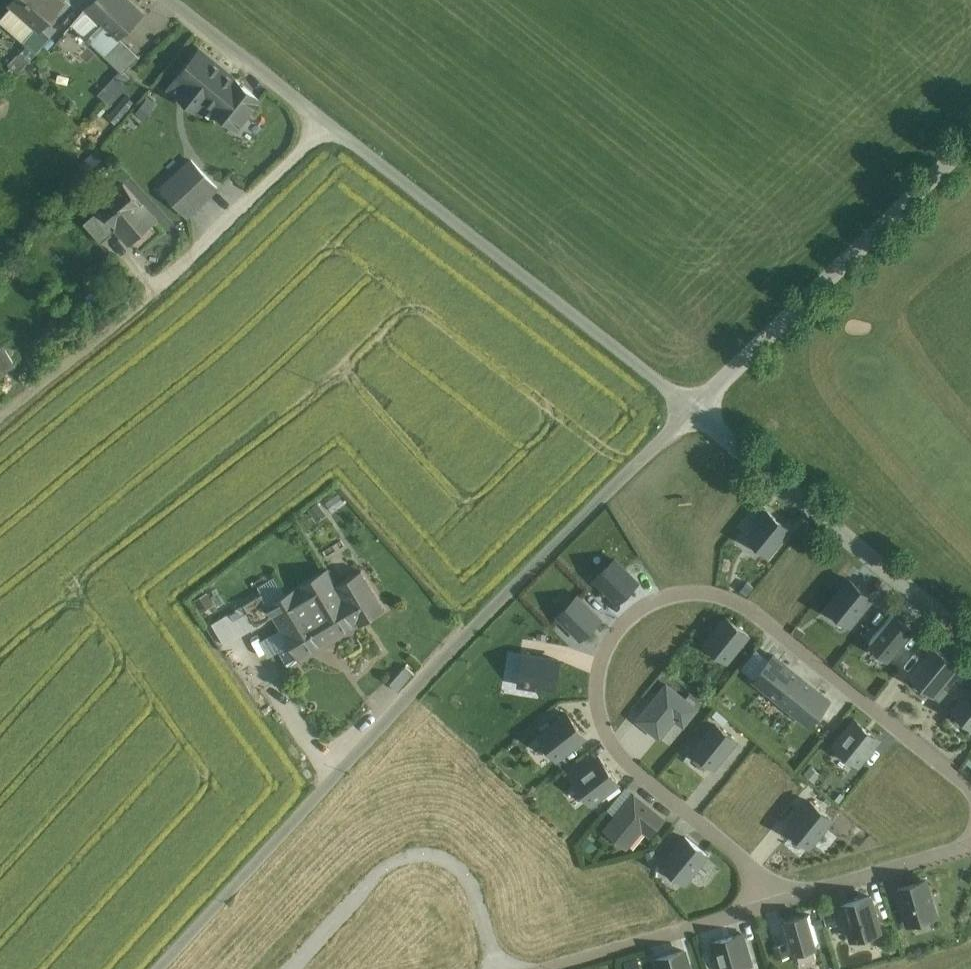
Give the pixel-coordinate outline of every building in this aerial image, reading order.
[(60,0),(13,0),(10,3),(11,4),(34,25),(40,30),(63,3),(60,0)] [(127,0),(94,0),(87,7),(103,23),(109,28),(132,5),(127,0)] [(11,4),(0,17),(0,22),(21,40),(34,25),(11,4)] [(132,5),(109,28),(103,23),(88,39),(103,53),(119,38),(142,14),(132,5)] [(72,23),(88,39),(103,23),(87,7),(72,23)] [(33,37),(19,52),(29,61),(43,46),(33,37)] [(119,38),(103,53),(121,70),(126,74),(141,59),(119,38)] [(199,50),(178,76),(178,77),(170,87),(195,108),(203,98),(213,107),(237,127),(259,99),(199,50)] [(18,74),(29,61),(19,52),(8,65),(18,74)] [(124,83),(129,77),(126,74),(121,70),(97,95),(107,104),(126,85),(124,83)] [(191,160),(161,188),(187,216),(217,188),(191,160)] [(155,220),(123,183),(98,205),(101,208),(94,213),(111,233),(118,227),(130,242),(155,220)] [(94,213),(83,223),(100,243),(111,233),(94,213)] [(326,502),(333,511),(345,503),(338,494),(326,502)] [(327,513),(320,502),(308,510),(316,521),(327,513)] [(769,507),(746,534),(769,554),(793,527),(769,507)] [(617,554),(593,577),(618,603),(641,580),(617,554)] [(285,595),(267,605),(273,615),(276,620),(289,613),(295,622),(341,593),(337,585),(338,585),(328,569),(285,595)] [(341,593),(295,622),(289,613),(276,620),(282,629),(290,642),(277,649),(288,667),(300,659),(300,660),(359,624),(359,623),(384,608),(361,571),(338,585),(337,585),(341,593)] [(825,602),(852,625),(877,596),(850,573),(825,602)] [(267,605),(285,595),(274,577),(257,588),(261,595),(267,605)] [(201,611),(215,603),(208,592),(195,599),(201,611)] [(267,605),(261,595),(251,601),(257,612),(267,605)] [(578,596),(558,615),(580,639),(601,619),(578,596)] [(251,601),(224,617),(236,638),(263,621),(257,612),(251,601)] [(267,605),(257,612),(263,621),(273,615),(267,605)] [(914,631),(892,613),(868,642),(890,660),(914,631)] [(222,646),(236,638),(224,617),(210,625),(222,646)] [(749,635),(727,617),(705,643),(727,661),(749,635)] [(267,656),(277,649),(290,642),(282,629),(259,642),(267,656)] [(956,666),(933,647),(911,674),(934,693),(956,666)] [(755,679),(769,661),(756,650),(741,669),(755,679)] [(519,686),(559,688),(560,654),(520,653),(519,686)] [(802,677),(774,655),(769,661),(755,679),(782,701),(802,677)] [(406,666),(390,683),(399,691),(415,674),(406,666)] [(802,677),(782,701),(810,724),(816,717),(816,716),(829,700),(802,677)] [(696,708),(667,684),(638,719),(660,736),(675,717),(684,724),(696,708)] [(953,708),(970,723),(970,686),(953,708)] [(585,737),(567,713),(540,735),(558,758),(585,737)] [(854,720),(834,745),(859,765),(879,740),(854,720)] [(736,740),(716,724),(694,750),(714,767),(736,740)] [(595,764),(587,771),(584,768),(572,777),(591,803),(618,782),(601,760),(595,764)] [(608,808),(617,815),(634,794),(625,787),(608,808)] [(606,829),(626,846),(642,827),(651,834),(663,819),(634,794),(617,815),(606,829)] [(812,796),(786,824),(810,847),(837,818),(812,796)] [(707,854),(685,836),(663,863),(685,881),(707,854)] [(926,880),(898,888),(908,923),(936,914),(926,880)] [(870,896),(842,905),(852,938),(880,930),(870,896)] [(810,914),(782,923),(791,953),(819,945),(810,914)] [(712,943),(719,968),(737,968),(752,965),(743,934),(712,943)] [(786,941),(774,945),(777,958),(790,954),(786,941)] [(656,959),(659,968),(690,968),(685,951),(656,959)]
